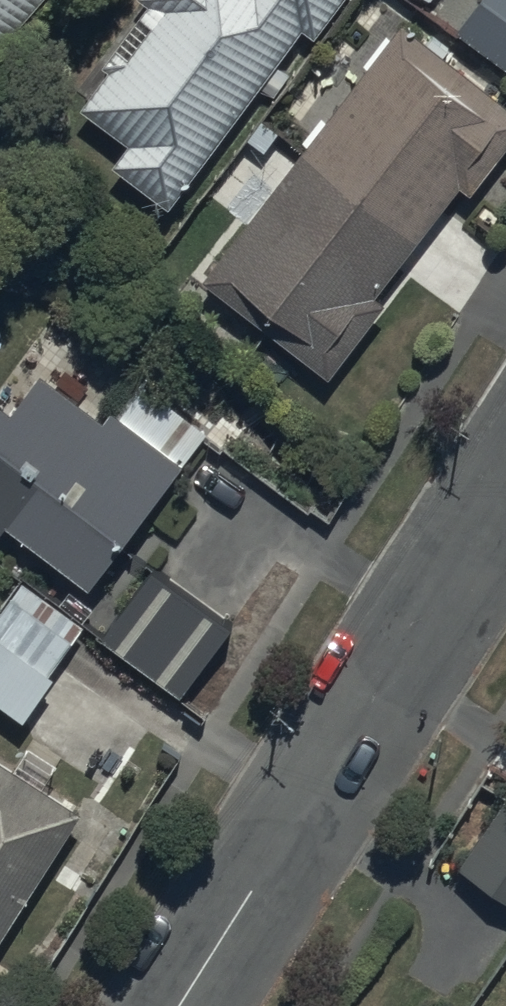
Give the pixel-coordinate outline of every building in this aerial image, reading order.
[(40,0),(0,0),(0,46),(40,0)] [(305,22),(314,29),(336,0),(149,0),(76,97),(92,109),(128,136),(113,156),(171,199),(305,22)] [(460,27),(505,60),(505,0),(480,0),(460,27)] [(460,179),(472,189),(505,145),(505,96),(402,16),(206,269),(321,358),(334,367),(389,295),(377,286),(460,179)] [(180,463),(212,420),(137,366),(106,409),(42,363),(13,402),(0,393),(0,522),(2,523),(6,517),(94,580),(180,463)] [(104,632),(184,689),(234,619),(154,562),(104,632)] [(23,713),(89,624),(24,576),(0,609),(0,696),(23,713)] [(82,805),(0,753),(0,933),(82,805)] [(505,888),(505,791),(460,855),(505,888)]
